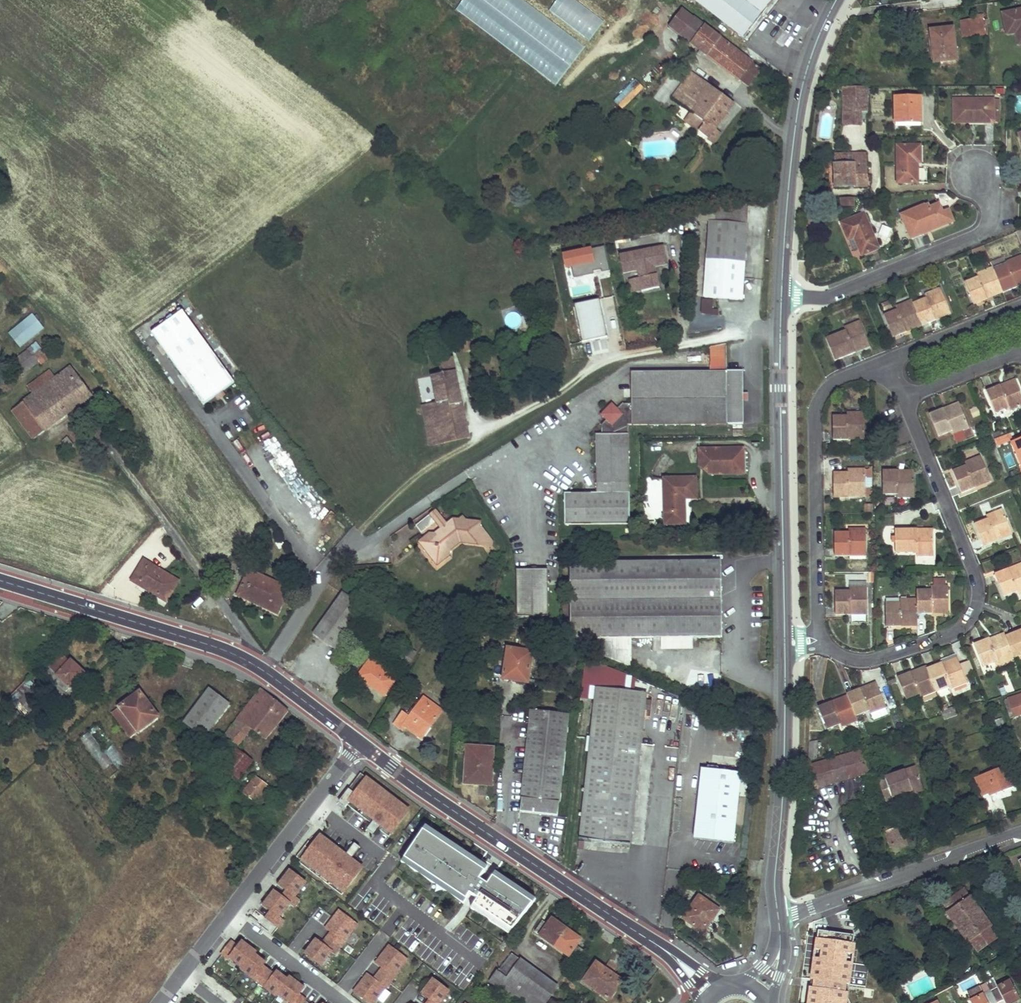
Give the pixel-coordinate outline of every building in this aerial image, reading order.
[(744,38),(774,0),(696,0),(744,38)] [(1003,12),(1006,30),(1020,27),(1020,9),(1003,12)] [(684,11),(671,28),(750,84),(761,69),(684,11)] [(976,20),(962,21),(963,38),(978,37),(976,20)] [(1006,30),(1007,36),(1015,34),(1017,46),(1020,45),(1020,27),(1006,30)] [(954,29),(933,31),(936,62),(957,60),(954,29)] [(692,112),(707,122),(700,132),(714,143),(721,133),(716,128),(734,103),(692,72),(673,98),(692,112)] [(623,111),(644,89),(634,80),(613,102),(623,111)] [(844,86),(844,111),(862,111),(870,111),(869,86),(844,86)] [(921,96),(897,97),(897,123),(922,123),(921,96)] [(994,99),(956,99),(956,121),(994,121),(994,99)] [(862,111),(844,111),(845,124),(862,123),(862,111)] [(700,132),(707,122),(692,112),(685,121),(700,132)] [(921,147),(899,146),(899,182),(918,182),(918,163),(921,163),(921,147)] [(862,161),(861,154),(836,155),(836,165),(837,186),(869,185),(868,161),(862,161)] [(716,221),(710,220),(705,296),(742,299),(749,201),(713,209),(716,221)] [(924,206),(903,215),(912,238),(953,221),(949,210),(943,213),(939,204),(929,208),(928,205),(924,206)] [(864,214),(842,223),(849,238),(855,237),(863,254),(879,247),(864,214)] [(667,264),(663,246),(619,255),(623,274),(637,271),(638,279),(641,292),(659,288),(654,267),(667,264)] [(561,253),(563,271),(573,270),(573,276),(607,272),(605,249),(561,253)] [(991,263),(993,267),(1002,292),(1020,285),(1020,256),(1006,261),(1005,258),(991,263)] [(978,277),(965,282),(974,304),(1002,292),(993,267),(977,273),(978,277)] [(632,294),(641,292),(638,279),(629,281),(632,294)] [(926,298),(913,304),(922,325),(951,313),(941,288),(925,295),(926,298)] [(897,310),(885,315),(894,337),(922,325),(913,304),(912,300),(896,306),(897,310)] [(574,306),(581,343),(606,339),(599,301),(574,306)] [(183,310),(161,326),(213,398),(235,382),(183,310)] [(43,328),(38,321),(32,315),(9,333),(20,347),(43,328)] [(846,330),(827,339),(836,360),(870,346),(860,321),(845,327),(846,330)] [(161,326),(152,333),(204,404),(213,398),(161,326)] [(11,361),(16,368),(43,350),(37,341),(27,348),(28,349),(20,355),(11,361)] [(599,492),(567,493),(568,524),(631,523),(629,425),(744,423),(743,370),(728,370),(727,358),(727,343),(711,346),(711,359),(711,370),(632,371),(632,404),(620,404),(616,407),(612,403),(603,413),(608,419),(603,424),(603,434),(597,434),(599,492)] [(433,361),(434,363),(434,364),(430,365),(436,402),(422,405),(429,444),(468,436),(451,349),(437,350),(439,360),(433,361)] [(43,350),(16,368),(21,375),(39,361),(41,364),(49,358),(43,350)] [(56,378),(53,374),(51,371),(29,386),(34,393),(12,409),(34,439),(93,396),(72,366),(56,378)] [(987,392),(995,413),(1009,408),(1011,412),(1020,408),(1020,395),(1015,380),(987,392)] [(960,403),(931,414),(939,436),(953,431),(954,434),(970,428),(960,403)] [(848,416),(833,417),(834,440),(865,440),(865,413),(848,413),(848,416)] [(1000,433),(993,435),(995,441),(1002,439),(1000,433)] [(69,448),(71,446),(74,444),(67,436),(62,440),(69,448)] [(744,447),(700,449),(700,464),(710,474),(744,472),(744,447)] [(967,465),(953,471),(963,493),(991,481),(981,456),(966,462),(967,465)] [(865,495),(865,470),(849,471),(849,474),(834,474),(835,500),(849,500),(849,496),(865,495)] [(874,495),(873,470),(865,470),(865,495),(874,495)] [(915,470),(884,471),(884,494),(898,495),(898,498),(915,497),(915,470)] [(696,477),(665,478),(666,523),(686,523),(686,498),(697,497),(696,477)] [(989,518),(975,524),(984,546),(1013,534),(1002,508),(988,515),(989,518)] [(441,515),(438,512),(436,509),(416,524),(422,531),(437,519),(441,515)] [(325,528),(334,518),(324,510),(316,520),(325,528)] [(486,536),(488,535),(491,533),(487,530),(479,522),(478,519),(466,518),(462,514),(458,517),(454,517),(447,523),(443,526),(435,532),(431,532),(426,537),(427,541),(432,547),(431,550),(435,556),(444,557),(452,551),(451,546),(460,538),(487,540),(486,536)] [(447,523),(441,515),(437,519),(443,526),(447,523)] [(850,532),(836,533),(835,556),(867,556),(867,528),(850,528),(850,532)] [(933,529),(896,529),(897,553),(918,553),(918,556),(933,556),(933,529)] [(166,601),(172,591),(178,581),(145,560),(132,581),(166,601)] [(723,561),(571,564),(572,644),(624,665),(631,639),(724,638),(723,561)] [(996,574),(1005,595),(1017,590),(1019,593),(1020,592),(1020,564),(996,574)] [(548,569),(517,570),(519,615),(548,614),(548,569)] [(277,612),(283,600),(288,589),(249,571),(238,594),(277,612)] [(932,589),(918,590),(918,598),(918,613),(949,612),(949,586),(932,586),(932,589)] [(851,591),(837,591),(837,615),(867,614),(867,587),(851,588),(851,591)] [(344,594),(314,635),(335,650),(365,609),(344,594)] [(900,603),(886,603),(887,626),(918,626),(918,613),(918,598),(901,599),(900,603)] [(1006,635),(1015,657),(1020,655),(1020,630),(1006,635)] [(1005,633),(976,644),(985,666),(998,661),(999,663),(1015,657),(1006,635),(1005,633)] [(407,646),(398,659),(408,667),(417,653),(407,646)] [(533,651),(508,648),(503,679),(529,682),(533,651)] [(84,674),(77,667),(71,661),(70,663),(63,657),(51,669),(69,688),(84,674)] [(957,657),(928,668),(937,691),(950,686),(951,688),(967,682),(957,657)] [(369,662),(358,678),(384,696),(395,681),(369,662)] [(927,666),(898,677),(907,699),(920,694),(921,697),(937,691),(928,668),(927,666)] [(887,707),(877,682),(847,693),(848,695),(856,716),(870,710),(871,713),(887,707)] [(647,693),(596,688),(580,838),(630,843),(647,693)] [(190,728),(186,732),(181,735),(191,748),(202,738),(204,738),(229,704),(209,690),(184,723),(190,728)] [(262,690),(224,738),(237,748),(252,729),(265,740),(288,711),(262,690)] [(19,704),(23,709),(27,713),(41,700),(33,691),(19,704)] [(137,733),(147,725),(158,718),(140,693),(119,707),(137,733)] [(1004,699),(1010,720),(1020,717),(1020,694),(1004,699)] [(848,695),(819,707),(828,728),(841,723),(842,726),(858,721),(856,716),(848,695)] [(403,713),(395,724),(403,730),(405,727),(422,739),(442,712),(424,698),(410,717),(403,713)] [(954,707),(944,710),(947,715),(957,712),(954,707)] [(569,715),(532,711),(521,812),(558,815),(569,715)] [(97,726),(80,741),(98,762),(106,756),(117,768),(126,760),(97,726)] [(494,748),(467,746),(464,784),(492,785),(494,748)] [(237,750),(221,769),(237,782),(252,763),(237,750)] [(863,751),(809,767),(815,787),(870,771),(863,751)] [(817,753),(808,752),(808,761),(817,758),(817,753)] [(916,766),(883,778),(891,800),(894,799),(896,805),(906,801),(905,798),(903,793),(922,786),(916,766)] [(1007,767),(977,778),(984,794),(994,790),(995,792),(1013,785),(1007,767)] [(736,846),(743,776),(703,772),(697,835),(703,843),(736,846)] [(361,774),(348,790),(355,795),(350,801),(376,820),(377,818),(382,822),(381,824),(392,833),(409,811),(361,774)] [(256,777),(244,792),(252,799),(264,784),(256,777)] [(883,778),(878,780),(886,801),(891,800),(883,778)] [(922,786),(903,793),(905,798),(924,791),(922,786)] [(389,837),(392,833),(381,824),(382,822),(377,818),(376,820),(350,801),(355,795),(348,790),(339,803),(345,808),(347,805),(372,824),(368,830),(374,834),(378,828),(389,837)] [(899,821),(884,827),(895,857),(910,851),(899,821)] [(427,827),(424,831),(485,872),(488,868),(427,827)] [(424,831),(405,859),(467,901),(470,895),(478,900),(474,906),(512,931),(533,904),(493,877),(487,885),(480,880),(485,872),(424,831)] [(312,851),(322,837),(321,836),(310,850),(312,851)] [(297,857),(301,861),(303,859),(345,891),(363,868),(352,860),(350,858),(349,860),(345,858),(347,856),(322,837),(312,851),(310,850),(305,846),(297,857)] [(361,848),(356,844),(347,856),(345,858),(349,860),(350,858),(352,860),(361,848)] [(345,891),(303,859),(301,861),(300,863),(342,895),(345,891)] [(464,905),(467,901),(405,859),(402,863),(464,905)] [(290,904),(294,908),(300,900),(296,897),(306,883),(290,871),(279,885),(287,891),(282,898),(290,904)] [(495,873),(493,877),(533,904),(536,900),(495,873)] [(986,944),(998,935),(991,926),(992,924),(970,895),(969,896),(963,889),(944,903),(949,910),(948,911),(970,941),(972,940),(981,952),(988,946),(986,944)] [(266,918),(279,928),(284,920),(280,917),(290,904),(282,898),(274,892),(264,906),(271,912),(266,918)] [(699,895),(684,917),(704,932),(719,909),(699,895)] [(509,935),(512,931),(474,906),(471,910),(509,935)] [(320,908),(313,918),(325,926),(332,917),(320,908)] [(340,911),(327,929),(332,933),(327,939),(340,949),(358,925),(340,911)] [(543,919),(534,931),(576,958),(584,948),(577,943),(581,937),(552,918),(549,923),(543,919)] [(808,1002),(845,1002),(844,1001),(854,935),(818,930),(808,1002)] [(335,955),(340,949),(327,939),(322,945),(316,940),(306,954),(322,966),(332,953),(335,955)] [(230,959),(244,969),(255,955),(257,953),(243,942),(239,948),(232,942),(222,955),(229,960),(230,959)] [(376,964),(383,969),(394,977),(407,960),(390,946),(376,964)] [(244,969),(242,971),(259,984),(269,971),(263,967),(266,963),(255,955),(244,969)] [(491,982),(521,1002),(546,1002),(558,986),(512,955),(500,971),(499,971),(491,982)] [(596,962),(584,980),(610,998),(622,979),(596,962)] [(383,969),(378,974),(391,984),(395,978),(394,977),(383,969)] [(269,971),(259,984),(276,997),(278,994),(288,981),(277,972),(275,975),(269,971)] [(378,974),(374,980),(385,989),(387,990),(391,984),(378,974)] [(355,992),(369,1002),(374,1002),(385,989),(374,980),(367,975),(355,992)] [(278,994),(290,1002),(304,1002),(306,1000),(299,995),(304,989),(290,978),(288,981),(278,994)] [(449,992),(433,980),(422,994),(430,1000),(428,1002),(441,1002),(449,992)] [(990,990),(997,1002),(1004,999),(1006,1002),(1010,1002),(1020,998),(1011,980),(990,990)] [(997,1002),(990,990),(987,984),(982,987),(985,993),(970,1000),(972,1002),(997,1002)] [(392,1002),(393,1002),(401,993),(394,987),(385,998),(392,1002)]
